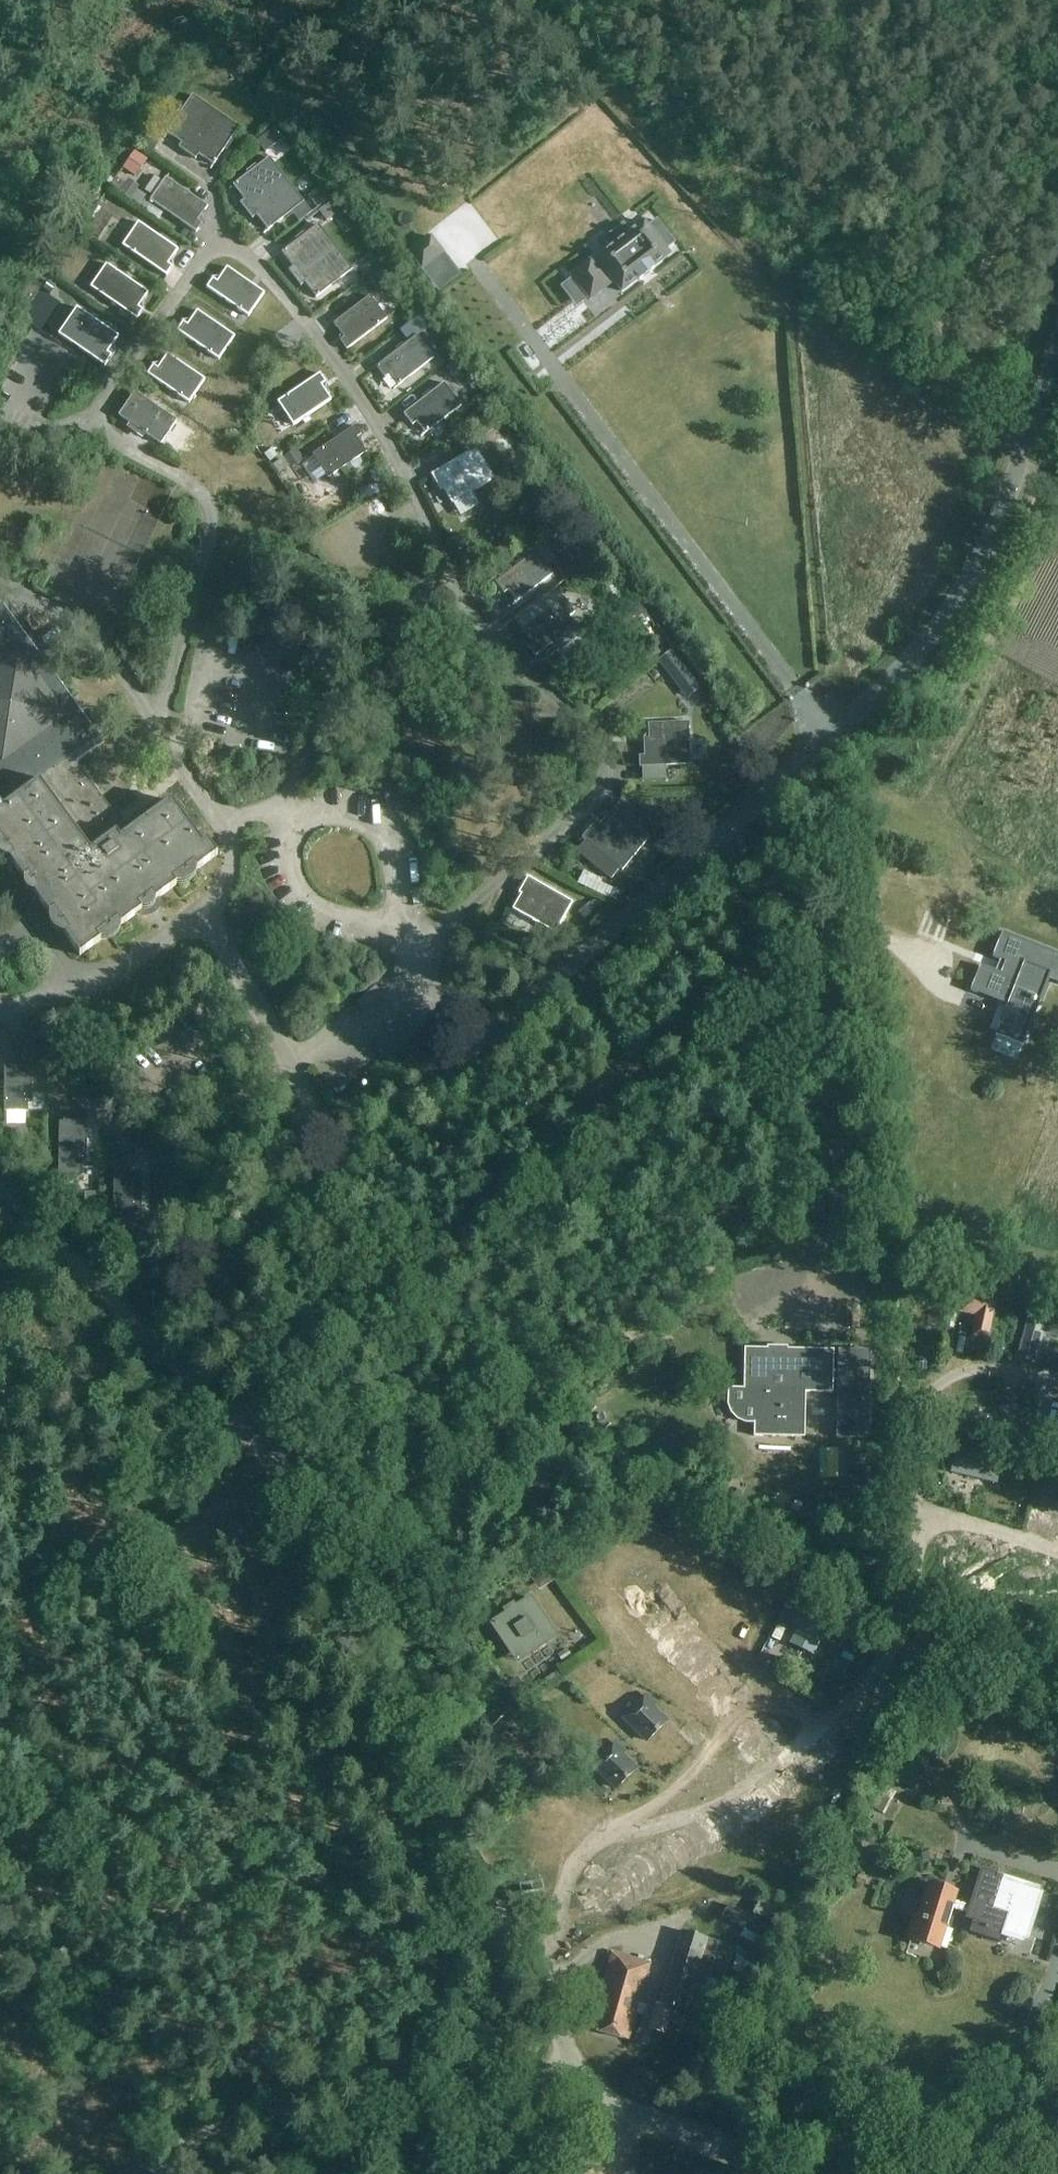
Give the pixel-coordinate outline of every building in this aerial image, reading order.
[(237,130),(191,98),(166,136),(180,146),(176,152),(194,164),(199,156),(213,166),(237,130)] [(303,204),(269,159),(233,186),(244,201),(239,205),(251,221),(257,217),(268,231),(303,204)] [(161,186),(168,164),(156,160),(148,182),(161,186)] [(167,179),(150,203),(197,235),(203,226),(198,223),(208,208),(167,179)] [(571,276),(590,301),(611,284),(610,283),(614,280),(623,292),(639,280),(641,283),(655,272),(652,269),(669,256),(665,251),(674,244),(656,221),(647,228),(643,223),(629,234),(623,226),(604,240),(610,249),(596,260),(598,263),(595,266),(591,261),(571,276)] [(138,225),(123,247),(167,277),(173,269),(168,266),(178,252),(138,225)] [(355,268),(322,225),(286,253),(298,267),(294,270),(306,285),(310,282),(320,295),(355,268)] [(410,254),(422,270),(442,253),(430,238),(410,254)] [(106,268),(91,291),(138,321),(143,313),(138,310),(148,295),(106,268)] [(213,280),(208,289),(249,315),(262,293),(227,270),(219,283),(213,280)] [(387,319),(369,297),(335,326),(346,339),(339,345),(346,353),(387,319)] [(78,310),(60,337),(107,368),(113,358),(108,355),(120,338),(78,310)] [(184,325),(178,334),(219,360),(234,336),(199,314),(190,328),(184,325)] [(431,358),(415,338),(376,371),(384,380),(389,375),(398,386),(431,358)] [(154,367),(148,376),(190,404),(206,380),(169,356),(160,370),(154,367)] [(325,386),(319,377),(277,405),(293,429),(330,403),(321,389),(325,386)] [(460,405),(443,384),(403,416),(412,427),(417,424),(425,434),(460,405)] [(175,423),(135,395),(120,417),(160,445),(175,423)] [(354,429),(312,458),(328,482),(366,456),(356,441),(360,438),(354,429)] [(498,478),(479,448),(437,474),(447,489),(457,504),(498,478)] [(552,575),(535,553),(495,585),(504,596),(510,590),(519,602),(552,575)] [(80,958),(149,907),(218,857),(206,841),(202,844),(171,802),(128,834),(101,797),(77,764),(105,743),(3,603),(0,605),(0,848),(80,958)] [(535,657),(576,626),(560,605),(524,632),(534,645),(529,648),(535,657)] [(704,693),(717,681),(693,655),(680,666),(704,693)] [(645,756),(640,756),(640,767),(689,766),(688,724),(650,724),(650,739),(645,739),(645,756)] [(594,822),(581,838),(621,873),(649,841),(612,809),(597,825),(594,822)] [(570,905),(525,878),(515,895),(519,897),(511,911),(552,935),(570,905)] [(970,991),(1007,1006),(1000,1024),(1027,1034),(1049,980),(1057,983),(1057,954),(1002,932),(992,957),(1000,960),(1006,963),(1001,974),(996,972),(980,966),(970,991)] [(33,1067),(5,1066),(4,1112),(27,1113),(28,1103),(32,1103),(33,1067)] [(1057,1109),(1057,1097),(1048,1095),(1046,1106),(1057,1109)] [(60,1123),(59,1167),(59,1175),(64,1180),(78,1180),(82,1176),(81,1168),(81,1161),(85,1161),(86,1124),(60,1123)] [(114,1167),(113,1218),(142,1219),(143,1175),(126,1174),(126,1168),(114,1167)] [(982,1284),(971,1316),(1004,1327),(1015,1296),(982,1284)] [(729,1389),(728,1405),(731,1413),(738,1419),(746,1423),(754,1423),(754,1437),(804,1438),(806,1393),(833,1393),(833,1381),(838,1381),(837,1438),(868,1438),(870,1351),(839,1351),(838,1372),(833,1372),(834,1351),(788,1350),(787,1350),(787,1357),(767,1356),(767,1349),(756,1349),(745,1349),(744,1390),(729,1389)] [(949,1473),(995,1484),(1002,1458),(956,1447),(949,1473)] [(1057,1514),(1057,1469),(1047,1466),(1034,1507),(1057,1514)] [(555,1591),(571,1574),(558,1561),(541,1578),(555,1591)] [(815,1624),(824,1603),(802,1594),(793,1616),(815,1624)] [(491,1622),(517,1664),(559,1637),(533,1596),(517,1606),(514,1602),(504,1609),(506,1613),(491,1622)] [(822,1602),(805,1648),(829,1656),(846,1611),(822,1602)] [(784,1670),(797,1642),(782,1635),(770,1664),(784,1670)] [(624,1719),(648,1742),(667,1723),(651,1708),(654,1705),(646,1697),(624,1719)] [(594,1766),(617,1789),(636,1770),(621,1755),(624,1752),(616,1744),(594,1766)] [(1030,1940),(1044,1894),(1041,1892),(1042,1888),(1004,1876),(1002,1880),(998,1879),(993,1895),(983,1906),(960,1899),(951,1928),(1000,1944),(1002,1937),(1023,1942),(1025,1939),(1030,1940)] [(909,1939),(942,1949),(959,1894),(926,1884),(909,1939)] [(771,1929),(729,1907),(722,1919),(745,1931),(740,1938),(755,1947),(760,1940),(765,1943),(771,1929)] [(666,2036),(674,2007),(699,2014),(711,1976),(725,1981),(733,1952),(720,1943),(721,1943),(682,1931),(660,2002),(657,2002),(647,2031),(666,2036)] [(608,1993),(598,2030),(629,2039),(649,1965),(611,1955),(601,1991),(608,1993)] [(747,1979),(754,1966),(745,1962),(739,1974),(747,1979)]
